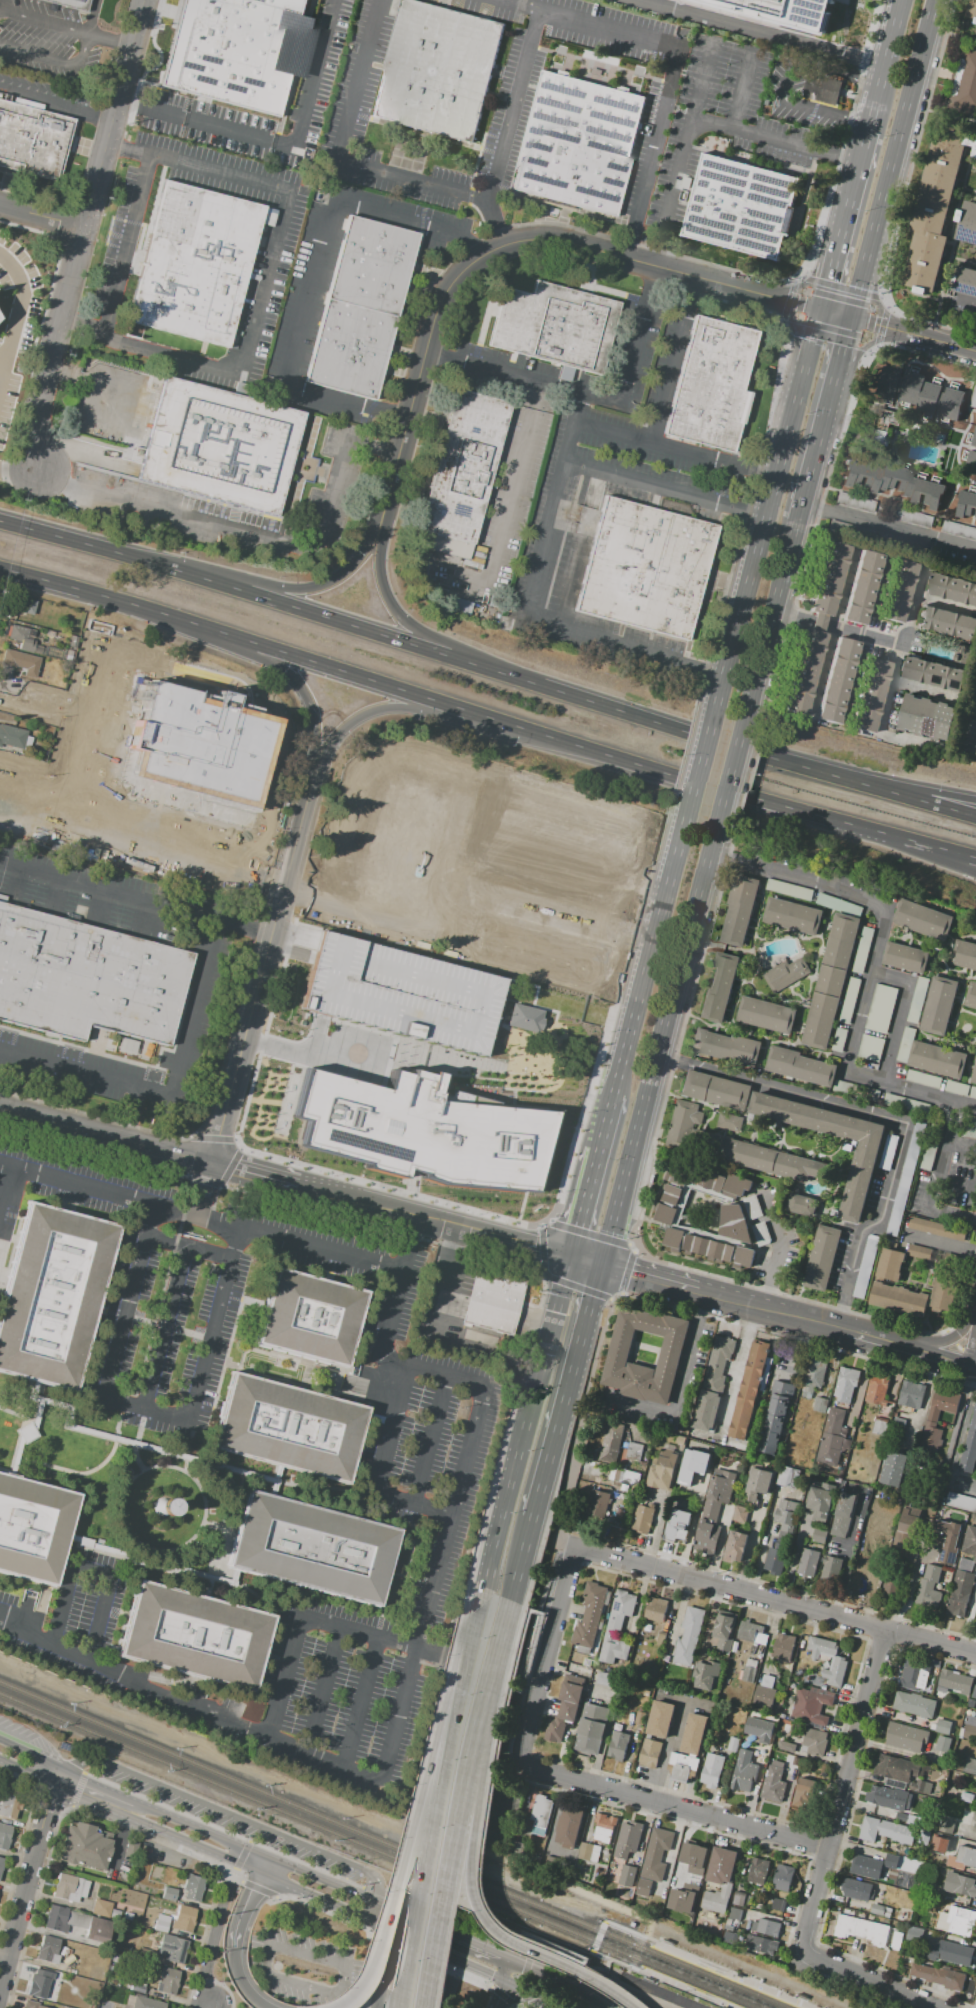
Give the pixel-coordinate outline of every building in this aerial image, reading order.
[(86,13),(37,0),(89,0),(86,13)] [(158,88),(181,0),(276,0),(273,10),(284,12),(269,71),(257,67),(245,111),(158,88)] [(370,118),(401,0),(421,0),(507,22),(475,145),(370,118)] [(838,29),(719,0),(845,0),(838,29)] [(963,21),(968,0),(975,0),(975,25),(963,21)] [(962,44),(975,48),(975,113),(946,105),(962,44)] [(835,106),(804,97),(812,67),(843,75),(835,106)] [(541,73),(645,100),(613,221),(510,194),(541,73)] [(59,181),(0,165),(0,92),(10,95),(8,102),(12,103),(14,96),(43,104),(41,111),(75,119),(59,181)] [(909,231),(936,127),(967,136),(942,233),(948,234),(932,292),(902,284),(915,233),(909,231)] [(705,154),(804,179),(783,260),(702,239),(702,243),(684,238),(705,154)] [(162,180),(277,209),(273,227),(259,224),(228,347),(127,322),(162,180)] [(966,200),(975,203),(975,244),(974,244),(974,246),(962,243),(963,241),(955,239),(960,222),(955,221),(958,210),(963,211),(966,200)] [(347,215),(419,234),(375,401),(303,382),(347,215)] [(958,266),(975,271),(975,298),(951,292),(958,266)] [(533,281),(624,305),(604,380),(488,349),(504,286),(529,293),(533,281)] [(693,314),(758,331),(742,391),(753,394),(737,455),(662,436),(693,314)] [(901,369),(881,366),(877,395),(896,397),(901,369)] [(166,377),(305,414),(278,516),(138,479),(166,377)] [(934,415),(911,410),(919,381),(949,388),(950,385),(959,387),(958,391),(965,392),(958,421),(939,417),(941,410),(936,409),(934,415)] [(974,382),(975,382),(975,408),(968,406),(974,382)] [(457,387),(513,403),(474,545),(418,530),(457,387)] [(885,431),(883,431),(884,421),(893,423),(895,413),(875,409),(869,444),(883,447),(885,431)] [(968,473),(975,440),(975,475),(968,473)] [(945,486),(939,511),(930,509),(931,505),(925,504),(927,495),(922,493),(919,502),(914,501),(913,506),(905,504),(906,499),(898,497),(899,493),(882,488),(881,492),(874,490),(873,494),(864,492),(865,487),(849,483),(848,488),(838,486),(845,460),(879,469),(880,464),(900,469),(901,465),(908,467),(907,471),(913,473),(912,477),(917,478),(918,475),(926,477),(925,480),(931,482),(932,479),(940,481),(939,484),(945,486)] [(961,490),(975,494),(975,518),(965,515),(964,519),(955,516),(960,499),(958,498),(961,490)] [(837,491),(875,501),(872,513),(834,503),(837,491)] [(604,497),(716,526),(686,641),(574,612),(604,497)] [(896,508),(934,518),(931,530),(892,520),(896,508)] [(943,520),(975,529),(975,541),(940,531),(943,520)] [(825,541),(848,547),(829,617),(825,616),(823,625),(821,632),(825,634),(801,720),(781,714),(804,629),(808,631),(811,621),(814,611),(807,609),(825,541)] [(859,550),(878,555),(860,626),(841,621),(859,550)] [(893,560),(914,565),(899,624),(878,618),(893,560)] [(931,572),(975,584),(975,606),(925,593),(931,572)] [(33,615),(9,609),(12,595),(37,601),(33,615)] [(470,603),(448,596),(444,608),(467,615),(470,603)] [(922,604),(975,618),(975,632),(974,641),(917,625),(922,604)] [(32,654),(16,650),(18,643),(7,640),(12,624),(35,630),(32,641),(35,642),(32,654)] [(76,637),(74,647),(67,645),(70,635),(76,637)] [(836,636),(855,641),(833,727),(814,722),(836,636)] [(43,646),(41,655),(33,653),(35,644),(43,646)] [(1,664),(5,649),(41,658),(35,679),(23,675),(25,669),(15,666),(15,668),(1,664)] [(909,652),(922,656),(921,659),(924,660),(925,657),(934,659),(933,662),(936,663),(937,660),(945,662),(944,665),(948,666),(949,663),(957,665),(956,669),(960,670),(960,667),(970,669),(963,693),(903,677),(909,652)] [(867,658),(889,663),(870,735),(848,729),(867,658)] [(968,703),(975,671),(975,705),(968,703)] [(148,679),(213,696),(214,690),(234,695),(231,706),(276,718),(253,807),(124,773),(148,679)] [(906,694),(958,706),(949,742),(898,729),(906,694)] [(1,744),(0,747),(0,723),(28,731),(27,736),(32,737),(29,746),(24,745),(23,750),(1,744)] [(231,820),(201,814),(204,800),(0,755),(0,805),(223,854),(231,820)] [(736,875),(760,881),(755,901),(758,902),(754,917),(751,917),(743,948),(719,941),(728,905),(726,904),(731,885),(733,885),(736,875)] [(765,890),(768,879),(814,891),(811,902),(765,890)] [(818,892),(862,907),(858,917),(815,902),(818,892)] [(823,911),(817,936),(761,922),(768,897),(823,911)] [(902,899),(892,923),(945,943),(954,918),(902,899)] [(85,1046),(0,1024),(0,903),(114,932),(89,1028),(85,1046)] [(799,1043),(801,1034),(803,1035),(806,1023),(805,1023),(808,1011),(809,1011),(813,998),(812,998),(815,985),(816,985),(820,972),(818,972),(822,956),(823,957),(826,947),(825,947),(829,932),(830,932),(833,921),(831,921),(833,912),(862,920),(826,1051),(799,1043)] [(874,929),(862,974),(851,971),(863,926),(874,929)] [(319,931),(501,979),(481,1056),(298,1008),(319,931)] [(114,932),(196,954),(172,1049),(89,1028),(114,932)] [(957,940),(975,945),(975,972),(950,965),(957,940)] [(930,953),(924,975),(881,964),(887,941),(930,953)] [(718,952),(701,1020),(723,1026),(740,958),(718,952)] [(803,957),(812,973),(774,995),(761,973),(784,960),(788,966),(803,957)] [(934,975),(919,1030),(944,1037),(949,1016),(951,1016),(954,1002),(953,1002),(956,992),(957,992),(960,984),(958,984),(959,982),(934,975)] [(918,1024),(905,1021),(917,976),(929,979),(918,1024)] [(849,977),(861,980),(849,1025),(837,1022),(849,977)] [(964,1005),(975,1009),(975,982),(971,981),(964,1005)] [(863,1028),(875,983),(898,989),(886,1034),(863,1028)] [(796,1010),(789,1036),(736,1021),(743,995),(796,1010)] [(510,1002),(541,1010),(535,1033),(504,1025),(510,1002)] [(847,1030),(841,1053),(830,1050),(836,1027),(847,1030)] [(895,1060),(904,1027),(916,1030),(907,1063),(895,1060)] [(694,1029),(688,1051),(755,1069),(762,1041),(732,1033),(731,1038),(694,1029)] [(862,1034),(885,1040),(879,1063),(856,1057),(862,1034)] [(906,1066),(961,1080),(967,1054),(913,1040),(906,1066)] [(772,1045),(765,1071),(831,1089),(837,1066),(799,1056),(800,1052),(772,1045)] [(751,1087),(744,1113),(678,1094),(685,1069),(751,1087)] [(291,1117),(304,1121),(297,1145),(364,1162),(363,1168),(403,1178),(406,1170),(421,1173),(420,1178),(439,1185),(527,1192),(547,1115),(493,1110),(496,1103),(448,1089),(445,1095),(434,1091),(437,1077),(407,1070),(406,1076),(388,1072),(383,1091),(303,1071),(291,1117)] [(905,1081),(908,1070),(942,1079),(939,1090),(905,1081)] [(835,1080),(849,1083),(846,1094),(832,1090),(835,1080)] [(946,1080),(969,1086),(966,1097),(943,1091),(946,1080)] [(975,1099),(975,1087),(970,1086),(968,1097),(975,1099)] [(878,1102),(865,1099),(868,1088),(880,1091),(878,1102)] [(754,1092),(885,1127),(860,1225),(838,1219),(858,1143),(749,1113),(754,1092)] [(677,1100),(666,1146),(687,1151),(695,1124),(702,1125),(705,1114),(697,1112),(699,1105),(677,1100)] [(741,1117),(718,1112),(715,1127),(738,1131),(741,1117)] [(915,1121),(926,1124),(897,1237),(886,1234),(915,1121)] [(898,1137),(889,1171),(879,1168),(888,1134),(898,1137)] [(712,1135),(832,1166),(828,1181),(809,1176),(807,1183),(706,1157),(712,1135)] [(931,1171),(919,1168),(927,1138),(939,1141),(931,1171)] [(727,1178),(721,1194),(688,1181),(673,1226),(655,1220),(675,1164),(694,1171),(696,1167),(727,1178)] [(730,1174),(724,1191),(743,1198),(746,1191),(750,1192),(754,1182),(730,1174)] [(749,1221),(743,1200),(757,1195),(763,1216),(749,1221)] [(793,1195),(789,1211),(812,1217),(817,1201),(793,1195)] [(76,1392),(0,1373),(0,1306),(27,1201),(119,1224),(76,1392)] [(654,1223),(667,1226),(662,1245),(671,1247),(670,1251),(679,1253),(684,1231),(671,1228),(675,1208),(658,1204),(654,1223)] [(754,1245),(741,1205),(724,1204),(719,1237),(754,1245)] [(11,1208),(18,1210),(13,1231),(5,1229),(11,1208)] [(908,1229),(965,1243),(968,1230),(911,1216),(908,1229)] [(752,1226),(765,1221),(771,1243),(759,1247),(752,1226)] [(820,1225),(803,1286),(826,1293),(842,1231),(820,1225)] [(663,1245),(668,1228),(686,1232),(685,1234),(738,1248),(739,1246),(756,1251),(751,1268),(743,1266),(742,1269),(733,1267),(734,1264),(723,1261),(722,1264),(707,1260),(708,1256),(692,1252),(691,1256),(682,1253),(683,1250),(663,1245)] [(869,1235),(881,1238),(864,1300),(852,1297),(869,1235)] [(883,1248),(867,1305),(923,1320),(929,1296),(883,1284),(885,1279),(899,1283),(906,1255),(930,1261),(933,1250),(906,1243),(903,1253),(883,1248)] [(946,1253),(939,1278),(935,1277),(932,1286),(935,1287),(931,1299),(933,1300),(931,1307),(933,1308),(932,1312),(941,1314),(942,1310),(950,1312),(965,1258),(946,1253)] [(478,1257),(527,1270),(510,1335),(460,1322),(478,1257)] [(274,1267),(367,1293),(346,1369),(253,1344),(274,1267)] [(668,1406),(599,1388),(620,1304),(689,1322),(668,1406)] [(709,1361),(715,1334),(735,1339),(730,1359),(726,1358),(724,1365),(709,1361)] [(726,1437),(751,1343),(769,1348),(767,1356),(772,1358),(763,1391),(758,1389),(744,1442),(726,1437)] [(808,1358),(822,1361),(821,1363),(827,1364),(822,1388),(815,1387),(814,1393),(800,1390),(808,1358)] [(724,1365),(722,1374),(727,1375),(722,1392),(702,1387),(709,1361),(724,1365)] [(840,1367),(861,1371),(857,1388),(854,1387),(851,1404),(834,1401),(840,1367)] [(230,1372),(367,1408),(347,1485),(210,1448),(230,1372)] [(871,1375),(889,1380),(883,1405),(864,1399),(871,1375)] [(902,1379),(926,1384),(920,1410),(896,1405),(902,1379)] [(773,1382),(792,1387),(775,1456),(756,1452),(773,1382)] [(925,1419),(933,1387),(961,1394),(956,1414),(940,1411),(937,1422),(925,1419)] [(700,1389),(719,1393),(710,1432),(690,1427),(700,1389)] [(815,1396),(826,1399),(824,1411),(813,1409),(815,1396)] [(975,1399),(975,1464),(974,1472),(958,1468),(975,1399)] [(830,1407),(845,1411),(838,1435),(843,1437),(835,1467),(814,1461),(830,1407)] [(892,1416),(903,1419),(899,1438),(888,1436),(892,1416)] [(937,1422),(936,1427),(943,1429),(937,1453),(918,1449),(925,1419),(937,1422)] [(599,1438),(603,1423),(623,1427),(620,1442),(599,1438)] [(853,1432),(875,1437),(866,1474),(844,1468),(853,1432)] [(676,1435),(685,1437),(683,1445),(674,1443),(676,1435)] [(620,1442),(616,1460),(615,1463),(595,1459),(599,1438),(620,1442)] [(626,1459),(630,1442),(643,1445),(639,1463),(626,1459)] [(726,1447),(728,1442),(748,1447),(747,1452),(726,1447)] [(691,1486),(695,1472),(705,1475),(710,1454),(686,1448),(677,1483),(691,1486)] [(887,1450),(908,1456),(899,1487),(879,1482),(887,1450)] [(670,1490),(645,1484),(650,1465),(657,1467),(660,1455),(671,1458),(672,1453),(679,1454),(670,1490)] [(742,1498),(751,1465),(776,1472),(770,1495),(758,1492),(755,1502),(742,1498)] [(781,1465),(801,1471),(796,1489),(795,1488),(776,1483),(781,1465)] [(693,1549),(715,1468),(737,1474),(729,1503),(722,1501),(715,1523),(723,1526),(715,1555),(693,1549)] [(615,1470),(635,1475),(633,1485),(613,1480),(615,1470)] [(54,1587),(0,1573),(0,1475),(78,1495),(54,1587)] [(828,1519),(817,1516),(818,1512),(804,1508),(809,1486),(810,1482),(836,1489),(835,1492),(828,1519)] [(591,1489),(609,1494),(604,1516),(586,1511),(591,1489)] [(248,1490),(226,1566),(376,1608),(397,1532),(248,1490)] [(631,1496),(633,1490),(639,1491),(637,1498),(631,1496)] [(680,1491),(690,1493),(687,1503),(678,1501),(680,1491)] [(857,1495),(846,1538),(831,1534),(837,1507),(840,1508),(844,1492),(857,1495)] [(948,1492),(975,1500),(975,1513),(945,1505),(948,1492)] [(801,1504),(791,1540),(777,1536),(781,1522),(772,1520),(776,1507),(778,1508),(780,1498),(801,1504)] [(692,1500),(700,1502),(697,1514),(689,1512),(692,1500)] [(669,1536),(674,1519),(668,1517),(672,1503),(688,1508),(686,1516),(689,1517),(688,1521),(690,1522),(685,1543),(676,1540),(676,1538),(669,1536)] [(631,1530),(638,1504),(655,1509),(648,1534),(631,1530)] [(736,1504),(749,1508),(745,1523),(732,1519),(736,1504)] [(890,1556),(902,1507),(910,1509),(909,1515),(919,1517),(908,1561),(890,1556)] [(962,1524),(959,1537),(961,1537),(954,1566),(936,1562),(940,1546),(944,1547),(946,1536),(942,1535),(946,1521),(962,1524)] [(965,1525),(975,1527),(975,1562),(971,1561),(972,1556),(959,1552),(965,1525)] [(814,1527),(828,1529),(825,1543),(811,1540),(814,1527)] [(723,1560),(730,1529),(749,1534),(742,1564),(723,1560)] [(859,1545),(873,1549),(871,1555),(858,1551),(859,1545)] [(781,1574),(763,1570),(769,1547),(787,1551),(781,1574)] [(803,1548),(820,1552),(813,1578),(796,1574),(803,1548)] [(875,1550),(884,1552),(881,1565),(872,1563),(875,1550)] [(826,1555),(834,1557),(835,1553),(844,1556),(835,1585),(819,1580),(826,1555)] [(972,1560),(960,1557),(957,1569),(969,1572),(972,1560)] [(928,1564),(943,1568),(938,1584),(934,1583),(932,1590),(942,1593),(938,1607),(932,1606),(931,1610),(916,1606),(917,1603),(914,1602),(921,1578),(924,1578),(928,1564)] [(888,1568),(903,1572),(897,1597),(882,1593),(888,1568)] [(853,1571),(862,1574),(863,1570),(874,1572),(868,1592),(849,1587),(853,1571)] [(957,1571),(975,1575),(965,1617),(946,1613),(957,1571)] [(138,1580),(272,1617),(252,1693),(117,1656),(138,1580)] [(584,1616),(586,1607),(581,1606),(587,1581),(598,1583),(597,1586),(607,1588),(606,1592),(610,1593),(607,1605),(603,1604),(600,1620),(584,1616)] [(617,1589),(628,1592),(628,1594),(638,1596),(632,1617),(625,1616),(619,1639),(631,1643),(626,1660),(616,1657),(614,1665),(598,1660),(617,1589)] [(649,1596),(669,1602),(664,1622),(643,1617),(649,1596)] [(706,1612),(691,1668),(672,1663),(678,1640),(681,1641),(684,1629),(681,1628),(687,1607),(706,1612)] [(719,1611),(738,1615),(729,1652),(718,1649),(720,1638),(713,1637),(719,1611)] [(600,1620),(603,1621),(601,1629),(598,1628),(593,1650),(570,1644),(574,1626),(576,1627),(578,1621),(582,1622),(584,1616),(600,1620)] [(741,1620),(745,1621),(746,1619),(750,1620),(750,1622),(764,1626),(762,1634),(757,1632),(754,1642),(737,1638),(741,1620)] [(778,1633),(796,1638),(789,1662),(772,1657),(778,1633)] [(841,1687),(826,1684),(828,1678),(822,1676),(824,1669),(829,1671),(833,1657),(820,1654),(818,1660),(810,1658),(811,1651),(807,1650),(811,1636),(839,1643),(836,1654),(849,1658),(841,1687)] [(741,1680),(745,1666),(746,1666),(747,1658),(758,1660),(753,1682),(741,1680)] [(905,1660),(930,1666),(926,1681),(921,1680),(918,1692),(898,1688),(905,1660)] [(712,1692),(693,1687),(695,1678),(693,1678),(697,1661),(708,1664),(709,1661),(722,1664),(717,1688),(713,1687),(712,1692)] [(796,1676),(794,1671),(801,1668),(803,1673),(796,1676)] [(938,1685),(942,1668),(952,1671),(951,1673),(973,1678),(968,1695),(960,1693),(960,1691),(938,1685)] [(599,1671),(619,1676),(616,1688),(596,1683),(599,1671)] [(781,1672),(787,1674),(784,1683),(778,1681),(781,1672)] [(757,1684),(761,1685),(764,1675),(775,1678),(772,1689),(777,1690),(771,1709),(751,1703),(757,1684)] [(562,1700),(559,1700),(564,1681),(583,1686),(579,1704),(562,1700)] [(825,1728),(791,1717),(800,1687),(834,1698),(831,1708),(822,1705),(819,1715),(828,1718),(825,1728)] [(891,1709),(896,1690),(911,1695),(912,1693),(922,1696),(922,1697),(937,1702),(932,1720),(891,1709)] [(975,1700),(974,1708),(967,1707),(969,1699),(975,1700)] [(577,1711),(574,1724),(566,1722),(560,1744),(542,1740),(548,1717),(557,1719),(562,1700),(579,1704),(577,1711)] [(655,1700),(676,1705),(667,1739),(646,1733),(655,1700)] [(574,1749),(585,1703),(610,1709),(599,1754),(574,1749)] [(637,1711),(645,1713),(642,1725),(634,1723),(637,1711)] [(690,1712),(709,1717),(699,1755),(680,1750),(690,1712)] [(966,1715),(975,1717),(975,1726),(964,1723),(966,1715)] [(747,1717),(773,1724),(768,1745),(758,1742),(759,1737),(743,1733),(747,1717)] [(938,1719),(952,1722),(949,1735),(935,1731),(938,1719)] [(891,1722),(929,1732),(926,1744),(922,1743),(919,1754),(884,1745),(891,1722)] [(965,1724),(975,1726),(975,1738),(975,1741),(962,1737),(965,1724)] [(806,1727),(827,1734),(825,1740),(827,1740),(822,1758),(805,1753),(807,1747),(801,1745),(806,1727)] [(613,1731),(630,1735),(622,1764),(613,1761),(615,1752),(608,1750),(613,1731)] [(939,1735),(951,1738),(947,1754),(935,1751),(939,1735)] [(730,1736),(739,1738),(736,1753),(726,1750),(730,1736)] [(645,1738),(663,1743),(655,1768),(637,1763),(645,1738)] [(781,1741),(795,1745),(793,1753),(779,1750),(781,1741)] [(60,1742),(74,1746),(72,1753),(58,1749),(60,1742)] [(740,1748),(753,1751),(750,1762),(759,1765),(754,1783),(752,1782),(749,1792),(730,1788),(740,1748)] [(672,1752),(700,1760),(694,1779),(690,1778),(688,1784),(670,1779),(671,1772),(667,1771),(672,1752)] [(707,1752),(725,1756),(716,1790),(706,1787),(707,1784),(699,1782),(707,1752)] [(873,1774),(879,1754),(919,1765),(921,1766),(918,1778),(911,1776),(909,1783),(906,1783),(873,1774)] [(964,1756),(975,1760),(975,1776),(960,1771),(964,1756)] [(774,1757),(785,1760),(784,1767),(772,1764),(774,1757)] [(769,1764),(783,1768),(780,1781),(787,1783),(781,1804),(760,1798),(769,1764)] [(799,1777),(817,1782),(811,1802),(805,1800),(802,1809),(791,1806),(799,1777)] [(929,1796),(909,1790),(912,1782),(917,1784),(918,1780),(932,1784),(929,1796)] [(862,1801),(865,1791),(870,1792),(872,1784),(893,1790),(894,1788),(909,1792),(909,1794),(912,1795),(910,1800),(913,1801),(910,1810),(908,1810),(907,1813),(862,1801)] [(15,1820),(0,1816),(0,1801),(2,1792),(21,1797),(15,1820)] [(536,1793),(545,1795),(544,1799),(553,1801),(543,1840),(530,1836),(534,1821),(529,1819),(536,1793)] [(963,1793),(973,1795),(971,1803),(961,1800),(963,1793)] [(574,1845),(555,1840),(564,1806),(584,1811),(574,1845)] [(596,1812),(617,1818),(609,1845),(591,1840),(595,1823),(593,1823),(596,1812)] [(896,1819),(897,1812),(921,1819),(920,1825),(896,1819)] [(941,1815),(956,1819),(951,1836),(936,1832),(941,1815)] [(864,1816),(916,1830),(912,1845),(876,1835),(874,1843),(858,1839),(864,1816)] [(103,1871),(64,1861),(68,1845),(62,1844),(67,1825),(73,1827),(75,1821),(95,1827),(93,1832),(101,1834),(99,1838),(111,1841),(103,1871)] [(621,1822),(630,1824),(630,1821),(642,1824),(635,1854),(627,1853),(625,1859),(613,1856),(621,1822)] [(6,1852),(0,1850),(0,1824),(13,1827),(10,1836),(12,1837),(10,1844),(8,1844),(6,1852)] [(652,1826),(673,1832),(660,1881),(639,1876),(652,1826)] [(921,1829),(931,1832),(927,1846),(917,1843),(921,1829)] [(934,1835),(948,1839),(944,1853),(930,1850),(934,1835)] [(521,1855),(509,1851),(512,1841),(524,1844),(521,1855)] [(701,1876),(709,1847),(684,1841),(678,1861),(688,1864),(686,1872),(701,1876)] [(580,1842),(600,1847),(596,1863),(576,1858),(580,1842)] [(959,1845),(975,1849),(975,1869),(954,1863),(959,1845)] [(739,1852),(724,1914),(700,1908),(705,1891),(714,1893),(715,1890),(720,1891),(722,1884),(707,1880),(716,1846),(739,1852)] [(878,1880),(849,1872),(855,1853),(883,1861),(883,1863),(878,1880)] [(887,1854),(898,1857),(895,1869),(884,1866),(887,1854)] [(764,1887),(747,1882),(747,1881),(753,1858),(769,1862),(771,1863),(764,1887)] [(623,1864),(636,1868),(630,1888),(617,1884),(623,1864)] [(778,1864),(794,1868),(788,1892),(771,1888),(778,1864)] [(951,1871),(975,1878),(975,1881),(974,1886),(975,1887),(975,1888),(975,1898),(946,1889),(951,1871)] [(59,1873),(89,1881),(85,1898),(80,1897),(78,1903),(53,1897),(59,1873)] [(186,1873),(205,1878),(199,1902),(184,1898),(186,1890),(182,1889),(186,1873)] [(651,1881),(638,1878),(634,1894),(647,1897),(651,1881)] [(844,1878),(872,1885),(868,1902),(844,1897),(845,1891),(841,1890),(844,1878)] [(925,1882),(938,1885),(935,1897),(922,1894),(925,1882)] [(681,1883),(700,1888),(695,1908),(675,1903),(681,1883)] [(178,1889),(174,1903),(160,1899),(164,1885),(178,1889)] [(734,1891),(745,1894),(742,1907),(731,1904),(734,1891)] [(772,1898),(786,1901),(783,1912),(769,1909),(772,1898)] [(94,1899),(112,1904),(108,1919),(91,1914),(94,1899)] [(874,1903),(885,1907),(883,1916),(871,1913),(874,1903)] [(49,1904),(69,1909),(65,1925),(68,1926),(66,1933),(43,1927),(49,1904)] [(179,1905),(197,1910),(191,1933),(173,1928),(179,1905)] [(968,1923),(975,1926),(975,1930),(974,1939),(948,1931),(952,1915),(948,1914),(951,1906),(971,1911),(968,1923)] [(730,1907),(741,1910),(738,1921),(727,1918),(730,1907)] [(120,1912),(118,1919),(110,1917),(112,1909),(120,1912)] [(705,1918),(706,1912),(715,1914),(714,1920),(705,1918)] [(133,1921),(127,1919),(129,1913),(135,1915),(133,1921)] [(157,1914),(169,1918),(165,1933),(153,1929),(157,1914)] [(839,1914),(890,1927),(885,1947),(871,1943),(872,1941),(846,1934),(845,1937),(834,1934),(839,1914)] [(88,1916),(113,1923),(108,1944),(83,1937),(85,1927),(88,1916)] [(750,1931),(753,1921),(757,1922),(758,1918),(780,1924),(776,1938),(750,1931)] [(729,1926),(731,1920),(738,1922),(736,1928),(729,1926)] [(123,1931),(125,1925),(132,1927),(130,1933),(123,1931)] [(908,1926),(922,1930),(919,1942),(905,1939),(908,1926)] [(723,1929),(736,1933),(733,1944),(720,1940),(723,1929)] [(162,1934),(189,1941),(182,1965),(164,1960),(165,1955),(157,1953),(162,1934)] [(748,1934),(779,1942),(776,1951),(774,1950),(772,1955),(744,1948),(748,1934)] [(36,1958),(42,1935),(60,1940),(56,1955),(59,1956),(57,1964),(36,1958)] [(894,1935),(902,1937),(898,1951),(890,1949),(894,1935)] [(936,1958),(941,1940),(973,1948),(968,1966),(936,1958)] [(65,1957),(59,1955),(62,1946),(68,1947),(65,1957)] [(909,1976),(913,1962),(935,1969),(935,1966),(966,1974),(961,1991),(909,1976)] [(162,1967),(181,1972),(175,1996),(156,1991),(162,1967)] [(32,1974),(34,1975),(36,1969),(53,1973),(52,1980),(50,1980),(45,2000),(27,1995),(32,1974)] [(143,1994),(130,1990),(130,1989),(132,1983),(145,1987),(143,1994)] [(167,2004),(166,2007),(131,2007),(124,2005),(127,1994),(167,2004)] [(38,2006),(47,2007),(23,2007),(25,2000),(39,2003),(38,2006)]
